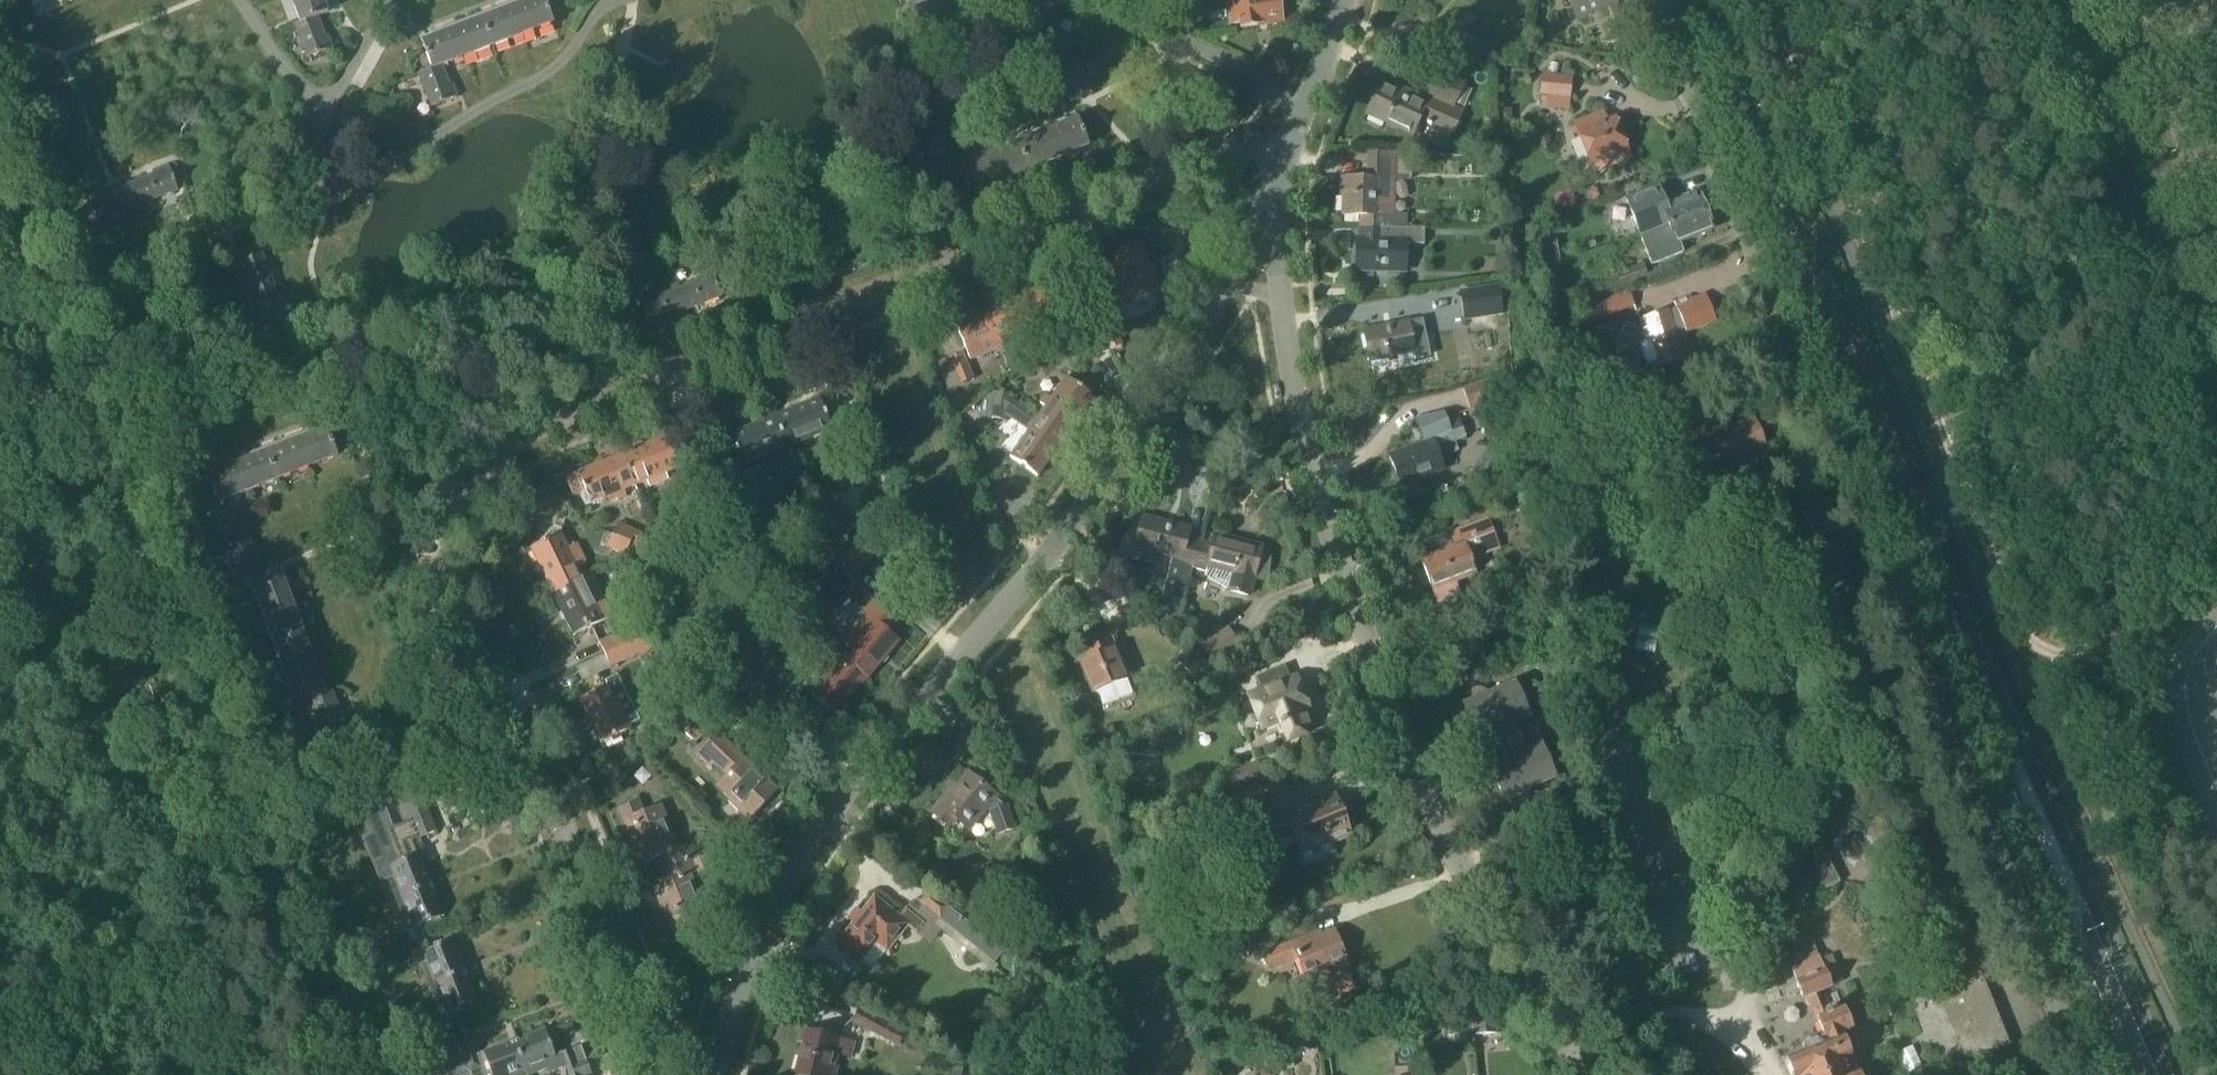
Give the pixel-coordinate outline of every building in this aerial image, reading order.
[(317,15),(332,10),(328,0),(292,0),(300,21),(317,15)] [(510,4),(522,35),(553,23),(544,0),(520,0),(510,4)] [(921,20),(945,9),(940,0),(911,0),(921,20)] [(1230,5),(1226,6),(1229,25),(1239,24),(1240,28),(1259,25),(1258,21),(1279,17),(1278,12),(1280,10),(1279,3),(1275,1),(1275,0),(1229,0),(1230,5)] [(1574,9),(1573,9),(1577,19),(1600,10),(1599,9),(1613,3),(1612,0),(1570,0),(1574,9)] [(510,4),(480,15),(492,46),(522,35),(510,4)] [(300,21),(293,24),(306,57),(332,47),(328,35),(325,36),(317,15),(300,21)] [(450,27),(462,58),(492,46),(480,15),(469,19),(465,21),(450,27)] [(1053,68),(1073,57),(1053,22),(1030,35),(1039,51),(1042,49),(1053,68)] [(461,57),(450,27),(420,38),(431,69),(441,65),(461,57)] [(1073,57),(1053,68),(1063,86),(1060,88),(1069,104),(1092,91),(1073,57)] [(431,69),(418,74),(431,107),(457,98),(452,85),(449,87),(441,65),(431,69)] [(1426,102),(1412,95),(1409,97),(1379,84),(1366,114),(1411,135),(1418,121),(1450,135),(1461,111),(1453,107),(1464,83),(1439,72),(1426,102)] [(1567,107),(1570,78),(1542,75),(1540,92),(1549,92),(1548,105),(1567,107)] [(1508,111),(1499,111),(1499,124),(1508,124),(1508,111)] [(1602,114),(1575,125),(1590,162),(1594,174),(1611,167),(1619,164),(1629,160),(1625,150),(1614,120),(1606,123),(1602,114)] [(1076,115),(1046,127),(1059,158),(1088,146),(1076,115)] [(1059,158),(1046,127),(1016,140),(1029,170),(1059,158)] [(936,179),(958,169),(956,164),(950,149),(953,148),(948,136),(922,146),(936,179)] [(1029,170),(1016,140),(986,152),(999,183),(1029,170)] [(1490,145),(1485,152),(1489,155),(1495,148),(1490,145)] [(999,183),(986,152),(956,164),(958,169),(969,195),(999,183)] [(1454,162),(1439,161),(1438,175),(1454,176),(1454,162)] [(133,183),(141,205),(177,191),(168,166),(152,172),(153,175),(133,183)] [(1359,216),(1359,228),(1403,229),(1404,216),(1392,216),(1393,199),(1393,180),(1341,179),(1341,195),(1343,195),(1343,216),(1359,216)] [(104,218),(141,205),(133,183),(112,191),(111,188),(95,194),(104,218)] [(1656,188),(1625,200),(1632,220),(1635,226),(1640,238),(1651,233),(1704,212),(1697,194),(1666,206),(1660,209),(1657,203),(1661,201),(1656,188)] [(1640,238),(1645,250),(1651,265),(1681,253),(1678,243),(1711,230),(1704,212),(1651,233),(1640,238)] [(1424,230),(1403,229),(1359,228),(1359,240),(1356,240),(1356,271),(1405,272),(1406,245),(1423,246),(1424,230)] [(1128,303),(1159,291),(1140,245),(1110,257),(1112,261),(1105,264),(1119,302),(1127,299),(1128,303)] [(1541,254),(1543,267),(1560,264),(1558,251),(1541,254)] [(254,297),(275,290),(261,253),(237,262),(243,278),(246,277),(254,297)] [(1622,289),(1648,279),(1643,265),(1617,276),(1622,289)] [(678,290),(686,311),(722,296),(713,272),(696,279),(698,282),(678,290)] [(1617,289),(1614,279),(1596,285),(1599,296),(1617,289)] [(999,303),(1011,333),(1022,329),(1024,335),(1034,331),(1032,325),(1056,315),(1044,285),(999,303)] [(1109,347),(1111,351),(1121,346),(1098,287),(1086,292),(1090,303),(1099,326),(1109,347)] [(1484,307),(1485,315),(1499,314),(1496,287),(1459,292),(1461,310),(1484,307)] [(275,290),(254,297),(262,318),(258,319),(264,336),(289,327),(275,290)] [(649,326),(686,311),(678,290),(658,298),(656,295),(640,302),(649,326)] [(1592,323),(1610,316),(1634,307),(1629,294),(1605,303),(1587,310),(1592,323)] [(1715,321),(1705,295),(1665,311),(1662,305),(1653,309),(1657,319),(1641,325),(1640,321),(1638,321),(1646,341),(1642,343),(1640,347),(1645,362),(1649,364),(1660,360),(1663,367),(1684,359),(1674,333),(1684,329),(1686,332),(1715,321)] [(970,361),(1004,348),(1002,345),(999,338),(1011,333),(999,303),(954,321),(966,351),(970,361)] [(1410,339),(1407,325),(1363,334),(1369,362),(1413,353),(1415,361),(1427,358),(1423,337),(1410,339)] [(1097,357),(1111,351),(1109,347),(1099,326),(1087,331),(1097,357)] [(950,360),(938,365),(948,389),(960,384),(960,385),(972,380),(962,354),(949,359),(950,360)] [(1492,378),(1463,388),(1470,410),(1500,401),(1499,398),(1527,389),(1522,372),(1494,381),(1492,378)] [(1039,417),(1065,436),(1093,396),(1066,378),(1052,398),(1046,395),(1040,403),(1046,407),(1039,417)] [(982,401),(979,417),(1006,422),(1010,396),(993,392),(982,401)] [(196,463),(201,461),(210,458),(188,398),(174,404),(196,463)] [(774,417),(787,448),(798,443),(801,450),(810,446),(808,439),(832,430),(819,399),(774,417)] [(1708,422),(1702,408),(1672,421),(1683,448),(1691,445),(1698,461),(1716,454),(1722,468),(1740,460),(1746,474),(1770,464),(1752,420),(1717,433),(1712,420),(1708,422)] [(1422,443),(1388,456),(1400,487),(1444,471),(1439,459),(1457,452),(1454,443),(1464,439),(1455,415),(1446,418),(1443,413),(1413,419),(1422,443)] [(774,417),(729,435),(741,466),(742,466),(749,483),(782,470),(775,453),(787,448),(774,417)] [(1036,476),(1065,436),(1039,417),(1031,428),(1025,424),(1019,432),(1025,436),(1010,458),(1036,476)] [(325,424),(295,436),(308,468),(338,456),(325,424)] [(295,436),(265,448),(277,480),(308,468),(295,436)] [(622,455),(635,486),(647,481),(649,487),(659,483),(656,477),(680,467),(668,437),(622,455)] [(249,454),(235,460),(247,492),(259,487),(277,480),(265,448),(253,453),(249,454)] [(623,490),(635,486),(622,455),(578,473),(578,474),(566,479),(573,496),(585,491),(590,504),(613,494),(616,501),(625,497),(623,490)] [(205,472),(216,503),(235,495),(236,496),(247,492),(235,460),(205,472)] [(715,476),(725,501),(737,496),(727,471),(715,476)] [(713,505),(725,501),(715,476),(703,481),(713,505)] [(235,495),(216,503),(211,505),(225,542),(246,534),(238,513),(241,512),(236,496),(235,495)] [(1811,540),(1838,529),(1826,497),(1798,508),(1811,540)] [(838,542),(856,523),(845,512),(840,500),(816,510),(822,528),(838,542)] [(1186,539),(1189,530),(1143,518),(1138,534),(1132,533),(1126,556),(1139,560),(1152,563),(1154,553),(1172,558),(1162,597),(1148,612),(1175,634),(1183,603),(1191,569),(1193,569),(1199,542),(1186,539)] [(1438,606),(1461,597),(1456,583),(1476,574),(1471,560),(1500,549),(1489,519),(1450,534),(1455,547),(1420,560),(1433,593),(1438,606)] [(611,537),(629,545),(634,533),(617,524),(611,537)] [(246,534),(225,542),(239,578),(263,569),(257,553),(254,554),(246,534)] [(552,593),(582,578),(576,567),(581,564),(585,562),(577,544),(567,549),(560,535),(531,549),(552,593)] [(624,557),(629,545),(611,537),(606,549),(624,557)] [(839,547),(827,559),(850,580),(862,568),(877,551),(862,537),(853,547),(850,544),(843,551),(839,547)] [(1229,592),(1248,597),(1253,580),(1266,581),(1269,557),(1260,552),(1261,548),(1215,537),(1213,546),(1199,542),(1193,569),(1206,572),(1204,576),(1229,590),(1229,592)] [(280,571),(249,583),(260,613),(291,601),(280,571)] [(574,636),(603,622),(613,616),(592,573),(582,578),(552,593),(574,636)] [(841,658),(866,680),(898,642),(893,638),(894,636),(892,634),(891,636),(887,633),(899,620),(876,599),(863,614),(867,617),(843,643),(849,648),(841,658)] [(260,613),(271,644),(302,631),(291,601),(260,613)] [(1218,666),(1240,650),(1226,630),(1204,646),(1218,666)] [(271,644),(282,674),(313,661),(302,631),(271,644)] [(622,633),(598,643),(604,656),(628,646),(622,633)] [(1090,659),(1081,663),(1088,680),(1094,693),(1096,692),(1103,707),(1132,694),(1126,680),(1129,678),(1123,664),(1122,665),(1121,665),(1119,661),(1109,636),(1100,639),(1084,646),(1086,650),(1090,659)] [(651,649),(646,638),(604,656),(609,667),(651,649)] [(834,716),(866,680),(841,658),(832,668),(827,664),(820,671),(826,676),(809,695),(834,716)] [(313,661),(282,674),(293,704),(308,699),(324,692),(313,661)] [(1309,711),(1295,678),(1279,685),(1274,672),(1257,679),(1262,691),(1248,697),(1261,730),(1279,723),(1288,743),(1312,733),(1304,713),(1309,711)] [(601,744),(630,730),(628,726),(639,720),(617,676),(605,681),(607,686),(579,700),(601,744)] [(1529,792),(1556,780),(1541,743),(1527,749),(1516,725),(1530,719),(1514,682),(1488,693),(1487,691),(1483,689),(1478,688),(1474,689),(1470,692),(1467,695),(1466,700),(1467,702),(1461,705),(1477,742),(1496,734),(1506,758),(1487,766),(1502,803),(1508,801),(1509,803),(1513,805),(1517,806),(1522,805),(1526,802),(1528,798),(1529,794),(1529,792)] [(324,692),(308,699),(316,718),(313,719),(318,732),(344,723),(332,689),(324,692)] [(776,734),(794,713),(771,693),(753,715),(776,734)] [(693,745),(708,728),(698,720),(683,736),(693,745)] [(778,790),(715,735),(696,757),(707,766),(710,763),(728,779),(719,790),(730,800),(729,802),(750,822),(778,790)] [(1231,788),(1253,779),(1248,767),(1226,776),(1231,788)] [(943,799),(931,813),(948,827),(955,819),(966,828),(980,811),(984,807),(990,812),(991,814),(994,823),(998,834),(1007,831),(1014,828),(1011,821),(1006,806),(1005,807),(997,800),(993,797),(994,796),(977,782),(968,775),(955,791),(952,788),(943,799)] [(398,804),(389,807),(390,812),(391,815),(396,813),(397,817),(402,815),(426,805),(422,794),(398,804)] [(1320,802),(1251,830),(1260,852),(1263,851),(1265,856),(1295,844),(1303,865),(1332,853),(1329,844),(1350,836),(1345,824),(1349,822),(1344,808),(1340,810),(1335,798),(1321,804),(1320,802)] [(661,871),(689,859),(684,846),(679,848),(661,805),(644,812),(639,801),(618,809),(631,841),(634,840),(643,863),(655,858),(661,871)] [(402,815),(397,817),(403,830),(407,828),(432,819),(426,805),(402,815)] [(376,812),(363,817),(373,845),(387,840),(376,812)] [(432,819),(407,828),(412,842),(437,832),(432,819)] [(719,865),(714,852),(690,862),(689,859),(661,871),(666,884),(654,889),(672,932),(708,918),(690,875),(695,873),(696,872),(697,875),(719,865)] [(393,876),(387,878),(395,900),(396,900),(432,886),(420,856),(390,867),(393,876)] [(396,900),(395,900),(404,923),(410,920),(412,928),(406,930),(411,943),(418,941),(418,940),(431,935),(427,924),(444,917),(432,886),(396,900)] [(927,892),(918,903),(939,920),(948,909),(927,892)] [(973,921),(985,906),(968,893),(957,908),(973,921)] [(853,925),(839,943),(871,970),(887,950),(905,927),(917,936),(926,924),(906,907),(898,917),(874,898),(862,914),(860,912),(851,923),(853,925)] [(1003,952),(949,910),(941,921),(994,963),(1003,952)] [(1207,944),(1214,962),(1252,947),(1245,929),(1207,944)] [(1347,967),(1333,932),(1316,940),(1314,935),(1282,947),(1263,956),(1269,970),(1299,958),(1317,1003),(1353,989),(1344,968),(1347,967)] [(418,940),(424,953),(428,963),(422,965),(430,985),(465,972),(453,941),(436,948),(431,935),(418,940)] [(1822,962),(1820,958),(1793,969),(1794,971),(1799,982),(1798,982),(1804,999),(1809,997),(1818,1021),(1819,1020),(1826,1036),(1804,1045),(1807,1054),(1804,1055),(1800,1053),(1792,1056),(1792,1060),(1786,1062),(1791,1074),(1870,1074),(1868,1072),(1863,1074),(1856,1057),(1862,1055),(1854,1036),(1844,1010),(1845,1010),(1838,994),(1826,999),(1823,992),(1833,988),(1822,962)] [(1967,1064),(2009,1047),(1976,964),(1934,981),(1967,1064)] [(452,1052),(471,1044),(458,1010),(477,1002),(465,972),(430,985),(438,1006),(443,1004),(458,1041),(449,1045),(452,1052)] [(1495,1002),(1470,1007),(1471,1015),(1472,1027),(1472,1036),(1498,1034),(1495,1002)] [(898,1046),(905,1034),(878,1020),(880,1017),(860,1006),(852,1020),(898,1046)] [(514,1042),(526,1074),(536,1074),(550,1070),(548,1064),(559,1061),(546,1029),(514,1042)] [(854,1043),(807,1030),(794,1074),(830,1074),(836,1053),(850,1057),(854,1043)] [(436,1061),(439,1071),(449,1068),(450,1073),(460,1069),(470,1073),(471,1074),(526,1074),(514,1042),(478,1055),(476,1045),(475,1045),(474,1043),(471,1044),(461,1049),(452,1052),(450,1053),(450,1055),(436,1061)] [(582,1047),(559,1055),(563,1068),(586,1059),(582,1047)] [(1275,1069),(1293,1066),(1291,1054),(1273,1058),(1275,1069)] [(963,1057),(948,1056),(947,1074),(961,1074),(963,1057)] [(586,1059),(563,1068),(566,1074),(593,1074),(586,1059)]
